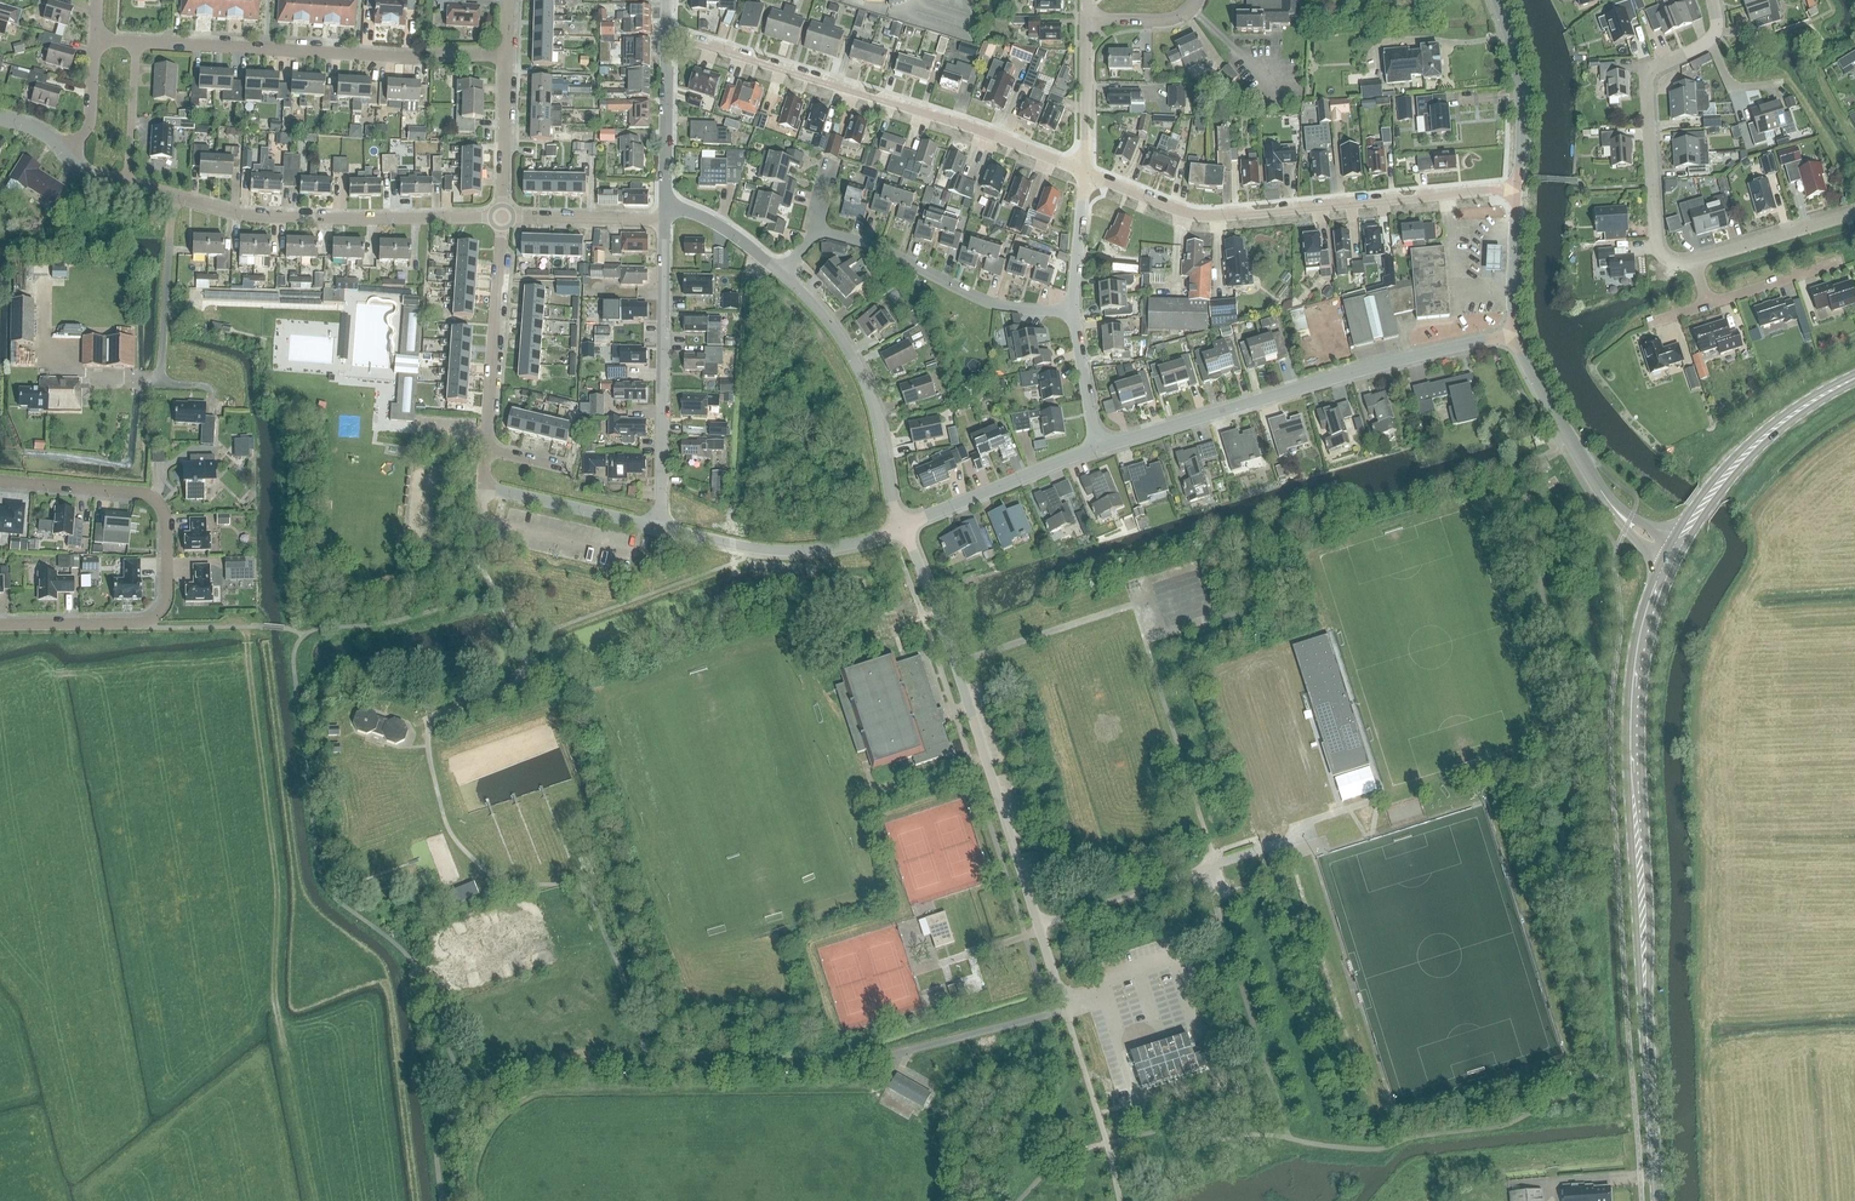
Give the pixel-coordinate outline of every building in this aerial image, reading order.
[(73,7),(57,3),(58,0),(38,0),(37,4),(46,6),(42,20),(67,27),(73,7)] [(196,17),(197,0),(181,0),(180,16),(195,17),(196,17)] [(196,17),(211,18),(213,18),(214,0),(197,0),(196,17)] [(228,19),(229,0),(214,0),(213,18),(226,19),(228,19)] [(228,19),(242,20),(243,20),(244,0),(229,0),(228,19)] [(243,20),(257,21),(259,0),(244,0),(243,20)] [(293,23),(294,0),(278,0),(277,22),(292,23),(293,23)] [(293,23),(308,24),(309,24),(311,0),(294,0),(293,23)] [(324,26),(326,0),(311,0),(309,24),(323,25),(324,26)] [(324,26),(339,26),(340,26),(341,0),(326,0),(324,26)] [(340,26),(354,27),(356,0),(357,0),(341,0),(340,26)] [(389,26),(390,0),(367,0),(366,6),(375,6),(375,11),(374,11),(374,13),(374,25),(380,25),(389,26)] [(389,26),(398,26),(404,27),(404,15),(405,15),(405,13),(405,8),(414,9),(414,0),(390,0),(389,26)] [(437,5),(439,5),(439,11),(446,11),(445,26),(446,26),(446,25),(477,27),(478,6),(477,7),(460,6),(460,0),(437,0),(437,5)] [(692,11),(706,12),(706,3),(718,3),(718,9),(727,9),(727,12),(736,13),(736,0),(692,0),(692,11)] [(1021,1),(1027,1),(1027,2),(1035,2),(1035,11),(1060,11),(1060,0),(1021,0),(1021,1)] [(1269,24),(1288,24),(1288,18),(1300,18),(1300,0),(1251,0),(1251,3),(1246,3),(1246,16),(1236,16),(1236,33),(1263,32),(1269,32),(1269,24)] [(1670,9),(1678,29),(1692,24),(1687,13),(1698,9),(1694,0),(1673,0),(1675,7),(1670,9)] [(1775,0),(1768,0),(1745,8),(1750,22),(1755,20),(1757,29),(1781,21),(1778,13),(1778,9),(1775,0)] [(535,3),(534,16),(554,17),(554,7),(565,8),(565,2),(553,1),(553,4),(535,3)] [(1609,29),(1614,43),(1634,37),(1628,20),(1636,17),(1631,1),(1613,7),(1616,14),(1599,19),(1602,31),(1609,29)] [(764,9),(747,3),(740,28),(756,33),(764,9)] [(3,6),(0,6),(0,35),(4,36),(8,23),(17,26),(21,10),(3,5),(3,6)] [(780,41),(791,7),(785,5),(783,13),(772,10),(764,36),(780,41)] [(1653,32),(1661,28),(1664,35),(1678,29),(1670,9),(1661,13),(1658,6),(1645,11),(1653,32)] [(796,8),(791,7),(780,41),(797,46),(805,20),(794,16),(796,8)] [(624,13),(624,21),(650,21),(651,8),(631,8),(631,13),(624,13)] [(1810,17),(1818,13),(1815,8),(1807,12),(1810,17)] [(866,13),(859,11),(854,28),(861,30),(866,13)] [(879,17),(871,14),(869,21),(877,23),(879,17)] [(572,17),(554,17),(534,16),(534,32),(553,32),(553,23),(572,23),(572,17)] [(812,22),(804,47),(820,53),(831,19),(825,17),(823,25),(812,22)] [(1041,18),(1013,17),(1013,25),(1028,25),(1028,40),(1060,41),(1060,25),(1041,24),(1041,18)] [(831,19),(820,53),(837,58),(845,32),(834,29),(836,21),(831,19)] [(650,34),(650,21),(624,21),(624,34),(650,34)] [(902,25),(893,22),(889,37),(898,39),(902,25)] [(601,36),(614,36),(614,24),(601,24),(601,36)] [(915,30),(906,28),(904,35),(913,37),(915,30)] [(69,70),(75,51),(59,47),(62,37),(44,32),(39,48),(48,50),(45,63),(69,70)] [(534,32),(533,47),(552,47),(553,38),(564,38),(564,32),(553,32),(534,32)] [(987,33),(977,32),(977,40),(986,40),(987,33)] [(614,44),(614,36),(601,36),(601,52),(610,52),(610,44),(614,44)] [(1202,62),(1207,59),(1202,51),(1203,51),(1196,36),(1174,45),(1177,50),(1166,55),(1170,65),(1181,60),(1181,61),(1183,60),(1184,61),(1190,58),(1190,56),(1196,53),(1202,62)] [(948,40),(940,38),(935,53),(944,56),(948,40)] [(623,67),(650,67),(650,41),(623,40),(623,67)] [(850,60),(867,64),(873,44),(863,41),(862,46),(855,43),(850,60)] [(990,60),(996,46),(984,42),(978,55),(990,60)] [(882,47),(873,44),(867,64),(883,70),(888,54),(881,51),(882,47)] [(967,45),(964,55),(976,58),(979,49),(967,45)] [(1013,45),(1009,57),(1030,65),(1036,49),(1013,45)] [(1423,80),(1441,79),(1438,46),(1420,48),(1420,52),(1409,53),(1409,49),(1384,51),(1386,84),(1411,82),(1411,77),(1423,76),(1423,80)] [(563,48),(552,47),(533,47),(533,66),(552,66),(552,53),(563,54),(563,48)] [(1035,55),(1045,59),(1047,52),(1038,48),(1035,55)] [(1837,62),(1842,70),(1854,63),(1854,51),(1837,62)] [(610,63),(610,52),(601,52),(601,63),(610,63)] [(1141,62),(1141,55),(1132,55),(1132,53),(1109,53),(1109,70),(1131,70),(1131,62),(1141,62)] [(894,73),(912,78),(918,58),(908,55),(907,59),(899,57),(894,73)] [(923,60),(918,58),(912,78),(928,83),(935,58),(925,55),(923,60)] [(1152,55),(1144,55),(1144,70),(1152,70),(1152,55)] [(1031,124),(1032,123),(1036,124),(1044,106),(1041,104),(1045,94),(1043,93),(1047,83),(1038,80),(1040,74),(1036,73),(1042,58),(1035,56),(1023,86),(1033,90),(1028,101),(1026,100),(1019,117),(1026,120),(1027,122),(1031,124)] [(994,61),(993,64),(986,80),(992,82),(983,103),(1003,111),(1015,83),(1013,82),(1014,79),(1012,78),(1015,69),(994,61)] [(968,83),(973,68),(957,63),(956,68),(947,65),(940,87),(958,92),(961,81),(968,83)] [(1608,98),(1628,97),(1626,73),(1617,74),(1616,64),(1599,65),(1600,82),(1607,81),(1608,98)] [(1237,78),(1228,65),(1221,70),(1230,83),(1237,78)] [(174,101),(176,67),(154,66),(153,100),(174,101)] [(1071,70),(1062,66),(1057,79),(1066,83),(1071,70)] [(599,67),(599,76),(608,76),(608,68),(599,67)] [(206,90),(214,91),(215,71),(199,70),(199,79),(191,79),(189,107),(198,108),(199,100),(206,101),(206,90)] [(627,76),(627,83),(650,84),(650,70),(621,70),(621,76),(627,76)] [(689,90),(714,98),(715,97),(716,96),(717,93),(716,91),(720,78),(695,70),(689,90)] [(232,72),(215,71),(214,91),(222,91),(222,102),(237,102),(237,98),(238,81),(231,81),(232,72)] [(47,77),(30,72),(30,74),(25,73),(23,77),(28,79),(26,87),(34,89),(31,100),(45,104),(44,107),(55,110),(61,90),(45,85),(47,77)] [(244,82),(238,81),(237,98),(237,102),(260,104),(262,74),(245,73),(244,82)] [(282,108),(283,108),(284,84),(277,84),(278,75),(262,74),(260,104),(261,94),(276,94),(276,100),(283,100),(282,108)] [(291,84),(284,84),(283,108),(290,108),(291,95),(300,96),(299,107),(306,108),(308,77),(291,76),(291,84)] [(551,94),(551,91),(551,82),(562,82),(562,76),(551,76),(551,78),(533,78),(532,94),(551,94)] [(324,78),(308,77),(306,108),(313,108),(313,97),(322,97),(321,110),(329,111),(330,87),(323,86),(324,78)] [(351,111),(352,112),(354,79),(337,78),(337,87),(330,87),(329,111),(329,103),(336,103),(337,98),(352,99),(351,111)] [(377,83),(370,83),(370,80),(354,79),(352,112),(360,112),(361,104),(359,104),(360,99),(368,100),(368,105),(376,106),(377,83)] [(1385,80),(1364,81),(1365,97),(1385,96),(1385,80)] [(386,102),(402,103),(403,82),(387,81),(386,84),(379,84),(378,106),(386,106),(386,102)] [(419,83),(403,82),(402,103),(417,104),(417,108),(425,109),(427,86),(419,86),(419,83)] [(483,93),(481,93),(482,82),(456,82),(455,93),(456,93),(456,106),(482,106),(483,93)] [(650,98),(650,84),(627,83),(627,91),(601,91),(600,100),(626,100),(626,98),(650,98)] [(755,115),(763,91),(739,83),(737,89),(727,86),(720,109),(753,120),(755,114),(755,115)] [(1670,93),(1671,107),(1695,105),(1708,104),(1708,97),(1705,97),(1704,83),(1673,85),(1673,93),(1670,93)] [(592,86),(569,86),(568,94),(591,94),(592,86)] [(1185,107),(1185,86),(1168,87),(1168,107),(1185,107)] [(532,94),(532,109),(550,110),(550,107),(551,97),(562,97),(562,91),(551,91),(551,94),(532,94)] [(1141,101),(1141,91),(1109,91),(1109,107),(1131,107),(1131,101),(1141,101)] [(1066,109),(1061,107),(1064,100),(1050,94),(1047,102),(1049,103),(1043,117),(1045,118),(1041,127),(1054,132),(1058,123),(1059,124),(1066,109)] [(703,99),(690,95),(687,105),(700,109),(703,99)] [(1392,104),(1391,96),(1374,98),(1374,105),(1392,104)] [(1415,119),(1414,97),(1400,98),(1401,119),(1415,119)] [(1430,116),(1430,121),(1426,121),(1424,124),(1424,131),(1427,133),(1431,132),(1432,134),(1450,132),(1448,108),(1434,109),(1433,97),(1416,98),(1417,117),(1430,116)] [(1796,107),(1793,97),(1784,100),(1787,110),(1796,107)] [(798,121),(804,104),(788,99),(785,109),(783,109),(781,116),(782,116),(782,118),(779,126),(798,132),(801,122),(798,121)] [(649,102),(629,102),(599,101),(599,110),(607,110),(607,111),(629,111),(629,129),(649,129),(649,102)] [(1348,101),(1329,102),(1331,123),(1341,122),(1340,114),(1349,113),(1348,101)] [(1779,102),(1765,107),(1772,130),(1780,128),(1783,137),(1796,133),(1789,113),(1782,115),(1779,102)] [(1329,103),(1317,103),(1319,124),(1331,123),(1329,103)] [(1695,105),(1671,107),(1672,120),(1703,118),(1703,113),(1706,113),(1709,109),(1708,104),(1695,105)] [(482,119),(482,106),(456,106),(455,132),(474,132),(474,119),(482,119)] [(532,109),(531,125),(550,125),(550,122),(550,112),(561,112),(561,107),(550,107),(550,110),(532,109)] [(825,123),(828,112),(813,107),(805,131),(820,136),(823,128),(824,127),(825,124),(825,123)] [(1755,123),(1748,126),(1754,146),(1766,142),(1763,133),(1772,130),(1765,107),(1751,111),(1755,123)] [(189,112),(178,111),(178,119),(189,120),(189,112)] [(768,116),(760,113),(756,128),(763,131),(768,116)] [(597,114),(586,114),(586,124),(592,124),(592,125),(597,125),(597,114)] [(1142,115),(1137,132),(1147,135),(1151,117),(1142,115)] [(1720,116),(1703,116),(1704,128),(1721,127),(1720,116)] [(851,119),(845,140),(830,135),(829,136),(824,151),(823,155),(837,159),(841,147),(856,152),(859,150),(862,140),(863,140),(864,136),(863,135),(866,124),(860,122),(861,119),(853,117),(852,120),(851,119)] [(1194,128),(1205,129),(1205,117),(1195,117),(1194,128)] [(194,130),(194,120),(163,118),(163,128),(152,127),(150,157),(171,159),(173,129),(194,130)] [(740,123),(726,119),(724,126),(737,131),(740,123)] [(270,129),(280,130),(280,122),(271,121),(270,129)] [(561,122),(550,122),(550,125),(531,125),(531,140),(550,141),(550,127),(561,128),(561,122)] [(731,145),(731,134),(727,134),(727,129),(716,129),(716,123),(690,122),(690,140),(703,141),(703,145),(731,145)] [(352,135),(364,136),(365,125),(353,124),(352,135)] [(387,126),(376,125),(375,137),(387,138),(387,126)] [(374,127),(365,126),(365,137),(373,137),(374,127)] [(1128,128),(1120,126),(1119,133),(1124,134),(1126,135),(1128,128)] [(425,128),(408,127),(407,140),(425,141),(425,128)] [(1219,170),(1207,168),(1204,190),(1212,191),(1212,189),(1217,190),(1222,190),(1225,171),(1231,171),(1230,162),(1231,162),(1230,150),(1229,128),(1217,129),(1219,170)] [(1390,129),(1381,130),(1382,144),(1383,144),(1391,144),(1390,129)] [(615,131),(600,130),(600,142),(614,142),(615,131)] [(1601,133),(1601,135),(1602,148),(1610,148),(1611,167),(1631,166),(1630,148),(1631,148),(1630,140),(1619,141),(1619,132),(1601,133)] [(1673,142),(1674,155),(1708,153),(1708,145),(1705,145),(1704,133),(1685,134),(1686,141),(1673,142)] [(308,134),(308,143),(318,144),(319,135),(308,134)] [(824,151),(829,136),(823,134),(822,138),(817,137),(813,148),(824,151)] [(1115,157),(1122,160),(1122,161),(1126,163),(1128,162),(1129,163),(1139,140),(1124,134),(1121,141),(1119,141),(1117,146),(1119,148),(1115,157)] [(1170,139),(1158,173),(1159,174),(1158,175),(1170,180),(1171,179),(1172,179),(1180,159),(1168,155),(1168,153),(1171,152),(1175,153),(1179,143),(1181,137),(1173,134),(1171,140),(1170,139)] [(276,135),(276,145),(284,145),(284,135),(276,135)] [(905,171),(904,171),(910,151),(904,149),(906,142),(884,135),(882,142),(876,140),(872,151),(878,153),(878,151),(892,156),(886,173),(903,179),(905,171)] [(1170,139),(1162,136),(1156,150),(1150,148),(1143,169),(1144,169),(1143,170),(1156,175),(1156,173),(1158,173),(1170,139)] [(644,171),(644,148),(639,148),(639,138),(620,138),(619,153),(624,153),(623,171),(644,171)] [(1383,150),(1383,144),(1382,144),(1374,145),(1374,139),(1365,140),(1366,151),(1368,175),(1371,175),(1371,177),(1378,177),(1378,175),(1385,174),(1383,150)] [(918,154),(910,151),(904,171),(905,171),(919,175),(922,166),(930,168),(937,147),(922,142),(918,154)] [(581,143),(573,143),(572,151),(580,151),(581,143)] [(596,144),(588,144),(588,156),(596,156),(596,144)] [(1283,184),(1281,166),(1297,165),(1295,145),(1263,147),(1266,185),(1270,185),(1271,186),(1276,186),(1277,184),(1283,184)] [(199,176),(215,177),(216,157),(208,157),(208,146),(192,146),(191,167),(199,167),(199,176)] [(548,146),(546,146),(546,158),(556,158),(556,155),(556,146),(548,146)] [(224,158),(216,157),(215,177),(232,178),(232,169),(239,170),(240,148),(224,147),(224,158)] [(461,154),(461,162),(481,163),(481,150),(462,149),(462,147),(451,147),(451,153),(461,154)] [(872,149),(866,147),(860,165),(867,167),(872,149)] [(1359,177),(1361,177),(1359,156),(1358,156),(1357,147),(1341,149),(1342,157),(1343,179),(1359,178),(1359,177)] [(1803,169),(1800,160),(1797,147),(1777,153),(1781,166),(1784,165),(1790,184),(1801,180),(1806,198),(1826,192),(1821,175),(1824,174),(1821,164),(1803,169)] [(764,153),(761,166),(788,173),(789,165),(799,168),(803,155),(788,151),(786,158),(764,153)] [(881,154),(872,151),(867,168),(876,171),(881,154)] [(1256,151),(1248,152),(1248,160),(1257,159),(1256,151)] [(1325,180),(1330,180),(1327,151),(1310,153),(1313,181),(1315,181),(1317,181),(1319,182),(1324,181),(1325,180)] [(251,152),(242,152),(241,169),(251,170),(251,152)] [(716,186),(726,186),(727,170),(742,171),(747,152),(726,152),(726,161),(702,160),(701,179),(699,180),(699,188),(716,188),(716,186)] [(1435,171),(1455,169),(1454,158),(1451,159),(1450,153),(1432,155),(1432,158),(1431,158),(1431,154),(1425,155),(1425,159),(1417,160),(1418,172),(1430,171),(1430,168),(1435,168),(1435,171)] [(1675,169),(1688,168),(1688,176),(1709,175),(1708,153),(1674,155),(1675,169)] [(282,183),(290,184),(292,155),(283,154),(282,168),(273,168),(274,161),(267,161),(267,163),(266,163),(265,192),(281,193),(282,183)] [(973,200),(975,183),(959,177),(966,159),(951,154),(944,172),(947,173),(945,178),(951,180),(947,191),(973,200)] [(299,195),(315,196),(316,164),(310,164),(309,176),(309,179),(300,178),(300,172),(299,172),(300,155),(292,155),(290,184),(299,184),(299,195)] [(397,156),(389,156),(389,174),(389,182),(399,182),(399,196),(415,196),(415,173),(408,173),(408,170),(397,170),(397,156)] [(1765,176),(1777,173),(1772,156),(1760,159),(1765,176)] [(24,158),(10,179),(8,178),(3,187),(20,198),(26,189),(25,189),(26,186),(53,203),(63,188),(36,171),(39,167),(24,158)] [(332,174),(340,174),(340,158),(332,158),(332,174)] [(422,173),(415,173),(415,196),(431,196),(431,185),(440,185),(440,158),(432,158),(432,173),(431,173),(431,180),(422,180),(422,173)] [(1195,189),(1204,190),(1207,168),(1198,167),(1199,159),(1188,158),(1187,167),(1190,167),(1188,185),(1195,187),(1195,189)] [(1257,186),(1259,186),(1257,161),(1240,163),(1241,169),(1240,170),(1240,175),(1241,176),(1242,188),(1244,188),(1244,187),(1250,187),(1251,188),(1256,188),(1257,186)] [(1735,164),(1732,161),(1726,166),(1729,170),(1735,164)] [(461,168),(460,176),(480,177),(481,163),(461,162),(451,162),(451,167),(461,168)] [(249,192),(265,192),(266,163),(260,163),(259,174),(259,177),(250,176),(249,192)] [(316,164),(315,196),(331,196),(332,180),(322,180),(322,177),(315,177),(316,164)] [(543,177),(543,166),(537,166),(537,176),(524,176),(524,195),(543,196),(543,177)] [(552,177),(543,177),(543,196),(558,196),(558,177),(559,166),(552,166),(552,177)] [(568,177),(558,177),(558,196),(573,196),(574,177),(574,166),(568,166),(568,177)] [(786,180),(788,173),(761,166),(758,179),(774,183),(772,190),(792,196),(796,182),(786,180)] [(583,177),(574,177),(573,196),(586,197),(586,179),(589,179),(590,167),(584,167),(583,177)] [(370,181),(370,175),(370,168),(364,168),(364,173),(364,197),(380,197),(380,181),(370,181)] [(879,173),(864,168),(862,176),(868,178),(866,185),(874,187),(879,173)] [(997,200),(1006,174),(989,168),(982,188),(985,189),(983,195),(997,200)] [(364,197),(364,173),(358,173),(358,181),(348,181),(349,198),(364,197)] [(480,177),(460,176),(444,176),(443,191),(451,192),(451,182),(460,183),(460,194),(480,195),(480,177)] [(1717,179),(1720,190),(1728,188),(1725,177),(1717,179)] [(1027,196),(1031,185),(1016,179),(1007,204),(1022,209),(1025,201),(1026,201),(1028,197),(1027,196)] [(1757,215),(1775,210),(1767,180),(1748,185),(1757,215)] [(618,192),(618,191),(598,191),(598,206),(618,206),(618,204),(623,204),(623,206),(648,206),(648,192),(642,192),(642,186),(641,184),(632,184),(630,186),(630,192),(623,192),(618,192)] [(757,187),(745,184),(744,189),(756,192),(757,187)] [(892,204),(896,206),(901,189),(886,184),(882,196),(875,194),(870,210),(888,216),(892,204)] [(848,216),(863,221),(868,204),(862,202),(865,190),(850,185),(844,203),(849,204),(847,208),(843,206),(840,216),(847,218),(848,216)] [(916,193),(901,189),(896,206),(899,207),(896,218),(914,224),(919,208),(912,205),(916,193)] [(755,193),(751,206),(777,213),(779,206),(789,209),(792,196),(772,190),(770,197),(755,193)] [(1056,211),(1057,207),(1056,205),(1059,196),(1054,194),(1054,192),(1049,190),(1047,191),(1045,190),(1036,214),(1037,214),(1032,228),(1046,233),(1051,219),(1054,212),(1056,211)] [(1714,205),(1704,207),(1711,231),(1726,227),(1723,214),(1730,212),(1725,195),(1712,198),(1714,205)] [(1711,231),(1704,207),(1696,210),(1693,201),(1679,205),(1684,225),(1692,223),(1696,235),(1711,231)] [(1001,206),(988,202),(982,218),(995,223),(1001,206)] [(775,220),(777,213),(751,206),(748,219),(769,225),(767,232),(782,236),(785,223),(775,220)] [(1625,231),(1627,231),(1625,207),(1595,209),(1597,233),(1604,233),(1605,242),(1626,240),(1625,231)] [(935,231),(939,232),(944,215),(929,210),(925,223),(919,221),(914,237),(932,242),(935,231)] [(1027,215),(1015,211),(1008,229),(1021,234),(1027,215)] [(959,219),(944,215),(939,232),(943,233),(939,245),(957,250),(962,234),(955,232),(959,219)] [(1128,231),(1132,221),(1119,216),(1114,228),(1112,227),(1110,232),(1107,231),(1103,241),(1125,250),(1129,241),(1127,240),(1130,232),(1128,231)] [(1410,250),(1411,261),(1445,258),(1444,248),(1425,250),(1424,242),(1436,241),(1434,225),(1402,227),(1403,244),(1413,243),(1413,250),(1410,250)] [(1032,229),(1025,226),(1021,237),(1029,240),(1032,229)] [(1366,256),(1383,255),(1381,230),(1364,232),(1366,256)] [(1348,232),(1342,233),(1341,231),(1337,231),(1336,233),(1333,233),(1335,254),(1337,276),(1348,275),(1347,261),(1351,260),(1348,232)] [(647,250),(648,235),(622,234),(622,238),(612,238),(611,255),(621,255),(621,252),(642,252),(642,249),(647,250)] [(1320,270),(1330,269),(1329,253),(1321,254),(1319,235),(1302,236),(1304,257),(1305,267),(1320,265),(1320,270)] [(979,257),(982,258),(988,241),(973,236),(969,248),(963,247),(958,263),(975,268),(979,257)] [(192,256),(207,256),(208,238),(193,237),(192,256)] [(439,247),(440,238),(433,237),(432,246),(439,247)] [(223,238),(208,238),(207,256),(216,257),(216,271),(228,271),(228,253),(222,253),(223,238)] [(252,261),(253,258),(253,238),(239,238),(239,257),(248,257),(248,261),(252,261)] [(270,239),(253,238),(253,258),(263,258),(262,262),(269,262),(269,258),(270,258),(270,239)] [(521,257),(537,258),(537,239),(522,238),(521,257)] [(301,263),(301,259),(301,240),(286,239),(285,259),(297,259),(296,263),(301,263)] [(553,239),(537,239),(537,258),(552,258),(553,239)] [(552,258),(567,259),(568,240),(553,239),(552,258)] [(704,255),(704,240),(685,239),(685,255),(704,255)] [(317,240),(301,240),(301,259),(312,260),(312,264),(316,264),(317,240)] [(457,247),(456,255),(476,257),(477,244),(458,243),(458,241),(447,240),(447,246),(457,247)] [(583,240),(568,240),(567,259),(583,260),(583,240)] [(332,260),(347,260),(348,241),(332,241),(332,260)] [(363,242),(348,241),(347,260),(363,261),(363,242)] [(1003,245),(988,241),(982,258),(987,259),(983,271),(1001,276),(1006,260),(999,258),(1003,245)] [(1222,262),(1225,288),(1240,287),(1239,276),(1249,275),(1248,259),(1246,259),(1245,251),(1243,251),(1242,241),(1225,242),(1226,256),(1224,256),(1224,261),(1222,262)] [(378,261),(394,262),(395,242),(379,242),(378,261)] [(410,243),(395,242),(394,262),(410,262),(410,243)] [(1181,277),(1190,278),(1203,278),(1203,263),(1204,254),(1202,254),(1202,243),(1187,243),(1187,257),(1184,257),(1184,262),(1182,262),(1181,277)] [(604,265),(604,247),(594,247),(594,265),(604,265)] [(803,259),(811,268),(824,256),(816,247),(803,259)] [(1027,267),(1031,268),(1036,251),(1022,247),(1018,259),(1011,257),(1006,273),(1024,278),(1027,267)] [(1503,249),(1488,248),(1487,273),(1502,274),(1503,249)] [(713,249),(713,271),(722,271),(723,250),(713,249)] [(1623,273),(1634,272),(1633,256),(1614,257),(1613,249),(1598,251),(1599,268),(1610,268),(1611,279),(1624,278),(1623,273)] [(1052,256),(1036,251),(1031,268),(1035,270),(1032,281),(1049,286),(1054,270),(1048,268),(1052,256)] [(1094,265),(1108,270),(1112,260),(1098,254),(1094,265)] [(456,261),(455,270),(475,271),(476,257),(456,255),(446,255),(446,260),(456,261)] [(1450,316),(1445,258),(1411,261),(1412,281),(1395,282),(1393,259),(1383,260),(1386,287),(1386,292),(1366,297),(1364,290),(1341,295),(1354,347),(1374,342),(1374,340),(1382,338),(1382,340),(1398,337),(1395,325),(1395,322),(1393,315),(1415,310),(1416,319),(1450,316)] [(818,276),(835,294),(854,276),(848,271),(856,263),(853,259),(844,267),(836,259),(818,276)] [(1151,274),(1152,259),(1140,259),(1139,274),(1151,274)] [(1362,261),(1351,262),(1352,275),(1363,274),(1362,261)] [(1211,263),(1203,263),(1203,278),(1190,278),(1189,301),(1148,300),(1147,330),(1207,332),(1208,302),(1209,302),(1211,263)] [(590,266),(590,279),(603,279),(603,266),(590,266)] [(590,267),(579,267),(579,275),(590,275),(590,267)] [(647,283),(647,272),(643,272),(643,269),(621,268),(621,267),(603,267),(603,276),(613,276),(613,280),(620,280),(620,286),(642,286),(642,283),(647,283)] [(65,268),(52,269),(52,278),(65,278),(65,268)] [(455,276),(454,284),(474,286),(475,271),(455,270),(445,269),(445,275),(455,276)] [(323,273),(314,273),(313,288),(322,289),(323,273)] [(858,282),(854,276),(835,294),(848,309),(859,300),(854,294),(862,286),(867,292),(876,284),(866,274),(858,282)] [(1153,274),(1153,281),(1167,282),(1168,274),(1153,274)] [(712,276),(685,275),(684,294),(712,294),(712,276)] [(1101,285),(1099,285),(1100,298),(1126,296),(1125,287),(1130,286),(1133,283),(1132,277),(1133,277),(1133,276),(1101,278),(1101,285)] [(285,277),(277,277),(276,286),(285,286),(285,277)] [(335,289),(344,289),(344,278),(336,278),(335,289)] [(344,289),(344,290),(357,291),(357,285),(358,285),(358,279),(344,278),(344,289)] [(579,282),(557,281),(557,296),(579,297),(579,282)] [(1817,310),(1830,306),(1831,312),(1846,307),(1845,305),(1854,301),(1854,296),(1851,282),(1831,289),(1829,284),(1810,290),(1817,310)] [(454,290),(453,299),(473,301),(474,286),(454,284),(444,284),(443,289),(454,290)] [(1330,299),(1334,294),(1333,289),(1330,287),(1327,288),(1323,293),(1323,297),(1326,299),(1330,299)] [(281,304),(281,292),(202,291),(202,288),(193,288),(193,303),(192,303),(192,317),(215,317),(215,304),(281,304)] [(343,303),(344,290),(344,289),(335,289),(323,289),(323,303),(343,303)] [(526,289),(525,304),(544,305),(545,290),(526,289)] [(738,296),(729,295),(729,310),(738,310),(738,296)] [(419,297),(403,296),(402,306),(418,307),(419,297)] [(1105,317),(1109,317),(1130,316),(1132,314),(1132,307),(1130,306),(1127,306),(1126,296),(1100,298),(1101,311),(1104,311),(1105,317)] [(473,301),(453,299),(443,298),(442,304),(453,305),(452,317),(472,318),(473,301)] [(1784,319),(1785,323),(1797,319),(1790,300),(1782,303),(1781,299),(1754,308),(1760,327),(1784,319)] [(33,300),(11,300),(10,343),(32,344),(33,300)] [(1236,300),(1209,302),(1210,320),(1237,317),(1236,300)] [(646,319),(646,305),(637,304),(637,301),(616,301),(616,321),(633,321),(633,319),(646,319)] [(1290,310),(1290,301),(1287,301),(1284,303),(1282,306),(1281,309),(1281,313),(1290,310)] [(525,304),(524,319),(543,321),(544,305),(525,304)] [(885,311),(882,313),(877,307),(870,311),(868,307),(862,311),(865,315),(856,321),(867,338),(877,331),(879,335),(895,324),(885,311)] [(413,422),(422,309),(404,308),(400,356),(395,356),(393,373),(398,373),(396,405),(391,405),(389,420),(413,422)] [(1303,309),(1289,312),(1295,339),(1310,335),(1303,309)] [(916,326),(921,323),(913,312),(908,316),(916,326)] [(721,346),(721,318),(709,318),(709,317),(684,316),(683,332),(707,333),(707,346),(721,346)] [(524,319),(523,334),(542,336),(543,321),(524,319)] [(1102,329),(1103,342),(1130,339),(1130,338),(1131,338),(1131,332),(1129,332),(1129,330),(1127,330),(1126,328),(1128,328),(1128,320),(1109,322),(1110,328),(1102,329)] [(1719,355),(1742,347),(1736,331),(1728,333),(1724,321),(1693,331),(1701,354),(1717,348),(1719,355)] [(231,332),(233,326),(215,322),(214,328),(231,332)] [(83,334),(83,326),(60,325),(60,333),(83,334)] [(451,332),(450,341),(470,342),(471,330),(452,328),(452,326),(441,326),(440,332),(451,332)] [(911,346),(925,338),(919,326),(902,334),(906,342),(880,356),(889,373),(917,359),(911,346)] [(1006,330),(1010,350),(1037,345),(1035,338),(1045,336),(1044,330),(1023,334),(1022,327),(1006,330)] [(1232,335),(1230,327),(1220,330),(1222,338),(1232,335)] [(595,328),(594,344),(610,344),(611,328),(595,328)] [(1280,332),(1259,339),(1264,359),(1276,356),(1278,361),(1287,358),(1280,332)] [(523,334),(522,349),(541,351),(542,336),(523,334)] [(134,337),(104,337),(104,367),(134,367),(134,337)] [(82,338),(82,366),(103,366),(103,338),(82,338)] [(735,347),(735,339),(725,338),(725,347),(735,347)] [(1240,373),(1240,372),(1241,372),(1231,338),(1212,344),(1214,352),(1222,377),(1222,376),(1226,375),(1228,374),(1230,373),(1231,371),(1232,369),(1234,374),(1234,373),(1236,374),(1238,374),(1240,373)] [(1130,339),(1103,342),(1104,355),(1112,354),(1112,360),(1130,359),(1130,352),(1124,352),(1124,346),(1130,345),(1130,339)] [(1264,359),(1259,339),(1240,344),(1247,370),(1254,368),(1253,362),(1264,359)] [(450,341),(440,340),(439,346),(450,347),(449,355),(469,357),(470,342),(450,341)] [(1667,366),(1683,361),(1677,345),(1662,350),(1659,342),(1641,348),(1650,374),(1668,368),(1667,366)] [(593,344),(581,343),(581,357),(592,357),(593,344)] [(1037,345),(1010,350),(1012,363),(1034,359),(1036,366),(1050,363),(1048,351),(1038,353),(1037,345)] [(646,366),(646,351),(641,351),(641,348),(620,347),(620,365),(646,366)] [(717,378),(717,367),(722,367),(722,349),(705,348),(704,355),(685,355),(685,364),(683,365),(683,368),(685,369),(684,371),(703,371),(703,377),(717,378)] [(522,349),(520,365),(539,366),(541,351),(522,349)] [(1153,360),(1155,350),(1148,349),(1145,358),(1153,360)] [(1222,377),(1214,352),(1203,355),(1201,351),(1194,353),(1196,361),(1194,361),(1196,366),(1198,366),(1203,383),(1210,381),(1213,381),(1215,381),(1218,380),(1220,379),(1222,377)] [(448,361),(448,370),(468,371),(469,357),(449,355),(433,354),(432,359),(438,360),(438,361),(448,361)] [(1176,386),(1177,385),(1188,382),(1190,387),(1197,385),(1188,355),(1180,357),(1182,362),(1170,365),(1176,386)] [(1131,364),(1124,366),(1126,373),(1133,371),(1131,364)] [(1176,386),(1170,365),(1158,368),(1157,364),(1150,366),(1152,374),(1150,374),(1152,379),(1154,379),(1159,396),(1166,394),(1167,396),(1179,392),(1177,385),(1176,386)] [(538,381),(539,366),(520,365),(519,380),(538,381)] [(610,366),(610,378),(630,378),(630,366),(610,366)] [(1708,377),(1704,366),(1696,369),(1699,380),(1708,377)] [(1693,367),(1684,370),(1691,390),(1700,387),(1693,367)] [(447,376),(447,385),(467,386),(468,371),(448,370),(438,369),(437,375),(447,376)] [(1043,376),(1042,370),(1020,374),(1022,389),(1040,386),(1043,401),(1063,397),(1059,374),(1043,376)] [(1137,379),(1127,382),(1135,407),(1153,402),(1144,372),(1136,374),(1137,379)] [(1471,394),(1476,393),(1472,374),(1455,378),(1455,380),(1428,386),(1427,383),(1412,387),(1419,416),(1435,413),(1432,400),(1449,395),(1452,407),(1448,408),(1452,426),(1457,425),(1477,420),(1471,394)] [(905,405),(935,396),(930,377),(899,387),(905,405)] [(82,379),(40,378),(40,390),(20,389),(19,407),(28,407),(28,409),(39,410),(39,411),(82,412),(82,379)] [(732,381),(720,380),(720,393),(732,394),(732,381)] [(996,381),(998,390),(1005,389),(1004,380),(996,381)] [(646,402),(646,387),(641,387),(641,385),(620,384),(620,381),(614,381),(614,383),(600,383),(600,391),(614,391),(614,401),(646,402)] [(1116,413),(1124,410),(1127,412),(1132,411),(1133,407),(1135,407),(1127,382),(1110,387),(1109,390),(1116,413)] [(467,386),(447,385),(437,384),(436,390),(446,390),(445,402),(466,403),(467,386)] [(532,393),(531,399),(543,401),(544,396),(532,393)] [(1375,437),(1395,431),(1384,394),(1371,398),(1371,395),(1363,398),(1368,414),(1375,412),(1378,424),(1372,426),(1375,437)] [(604,396),(590,396),(590,416),(604,416),(604,396)] [(719,403),(719,397),(707,397),(707,396),(687,396),(687,398),(683,398),(682,416),(706,416),(707,403),(719,403)] [(548,403),(560,406),(561,400),(549,397),(548,403)] [(201,424),(200,445),(212,445),(214,417),(204,417),(205,403),(192,402),(192,404),(175,403),(174,423),(201,424)] [(1337,408),(1331,409),(1324,412),(1323,409),(1316,412),(1321,428),(1328,426),(1332,437),(1324,440),(1328,451),(1349,445),(1342,420),(1352,417),(1347,402),(1336,405),(1337,408)] [(1045,437),(1064,434),(1060,410),(1044,413),(1043,410),(1011,416),(1014,433),(1032,430),(1030,420),(1041,418),(1045,437)] [(508,430),(523,434),(527,415),(513,412),(508,430)] [(542,419),(527,415),(523,434),(537,437),(542,419)] [(1287,451),(1309,444),(1300,416),(1289,419),(1290,422),(1287,422),(1285,415),(1267,421),(1279,458),(1289,455),(1287,451)] [(571,426),(562,424),(564,417),(558,416),(556,422),(551,441),(567,445),(571,426)] [(635,443),(635,437),(645,438),(645,421),(627,421),(627,418),(608,418),(608,437),(622,437),(622,443),(623,445),(633,445),(635,443)] [(912,443),(943,437),(940,418),(909,424),(912,443)] [(537,437),(551,441),(556,422),(542,419),(537,437)] [(600,433),(601,421),(591,421),(591,433),(600,433)] [(994,422),(981,428),(992,453),(999,450),(1003,460),(1016,455),(1004,428),(997,431),(994,422)] [(727,426),(709,425),(709,436),(726,437),(727,426)] [(992,453),(981,428),(969,433),(978,454),(971,457),(977,471),(989,466),(985,456),(992,453)] [(1240,464),(1261,457),(1252,430),(1242,433),(1243,436),(1239,437),(1237,429),(1220,435),(1231,472),(1241,469),(1240,464)] [(248,438),(233,438),(233,455),(248,455),(248,438)] [(724,441),(717,441),(696,441),(696,442),(682,442),(682,457),(696,457),(696,459),(711,459),(711,451),(724,451),(724,441)] [(1208,487),(1207,488),(1200,462),(1218,457),(1214,442),(1195,447),(1196,450),(1183,454),(1183,452),(1175,454),(1180,471),(1187,469),(1190,480),(1178,483),(1182,498),(1188,497),(1190,502),(1210,497),(1208,487)] [(585,443),(584,453),(595,453),(595,444),(585,443)] [(957,469),(955,465),(962,463),(955,447),(955,448),(956,450),(950,452),(949,451),(931,458),(933,464),(917,471),(925,489),(948,479),(946,473),(957,469)] [(606,456),(583,455),(582,476),(585,477),(592,477),(596,476),(596,468),(605,469),(606,456)] [(203,484),(214,484),(213,456),(190,456),(190,466),(182,466),(183,484),(186,484),(186,500),(203,500),(203,484)] [(627,480),(627,474),(641,474),(641,471),(645,471),(645,460),(641,460),(641,457),(608,457),(608,480),(627,480)] [(1543,472),(1552,467),(1548,460),(1539,465),(1543,472)] [(1147,497),(1168,490),(1160,463),(1149,466),(1150,469),(1146,470),(1144,463),(1127,468),(1138,505),(1148,502),(1147,497)] [(1286,476),(1282,465),(1274,467),(1278,479),(1286,476)] [(711,472),(711,489),(725,489),(726,472),(711,472)] [(1097,503),(1091,506),(1085,508),(1092,523),(1098,520),(1096,517),(1115,509),(1100,473),(1088,478),(1087,476),(1080,479),(1086,495),(1093,493),(1097,503)] [(1045,522),(1049,533),(1075,523),(1066,502),(1065,503),(1062,497),(1068,495),(1063,484),(1058,486),(1057,485),(1053,487),(1054,489),(1042,494),(1042,493),(1034,496),(1041,512),(1047,509),(1051,520),(1045,522)] [(21,534),(23,506),(6,504),(6,510),(0,509),(0,532),(21,534)] [(1011,542),(1031,534),(1019,506),(1010,510),(1011,512),(1007,514),(1004,508),(988,515),(1003,550),(1012,546),(1011,542)] [(1142,507),(1133,510),(1135,518),(1145,516),(1142,507)] [(67,547),(80,548),(83,524),(73,523),(74,510),(55,509),(52,535),(68,536),(67,547)] [(94,543),(103,544),(104,531),(129,533),(130,515),(105,513),(104,525),(95,524),(94,543)] [(229,514),(216,514),(216,526),(229,525),(229,514)] [(184,551),(209,551),(209,533),(206,533),(205,519),(189,519),(190,533),(184,533),(184,551)] [(966,559),(986,550),(974,520),(960,526),(962,530),(939,540),(942,546),(941,546),(942,549),(943,548),(946,557),(962,550),(966,559)] [(10,550),(19,551),(27,551),(28,540),(20,539),(11,538),(10,550)] [(39,540),(29,540),(29,550),(39,550),(39,540)] [(983,554),(986,561),(996,556),(993,549),(983,554)] [(79,556),(67,556),(67,569),(79,569),(79,556)] [(244,557),(224,558),(225,571),(244,570),(244,557)] [(98,572),(98,558),(82,558),(82,572),(98,572)] [(113,600),(141,599),(140,580),(139,580),(139,561),(124,561),(124,580),(113,580),(113,600)] [(185,602),(211,602),(211,584),(210,584),(209,565),(193,566),(193,584),(185,584),(185,602)] [(3,590),(10,590),(10,574),(8,574),(8,567),(0,567),(1,577),(0,577),(0,594),(3,594),(3,590)] [(56,593),(73,593),(73,577),(56,578),(56,573),(38,573),(38,600),(56,600),(56,593)] [(1292,647),(1333,776),(1369,764),(1328,635),(1292,647)] [(951,754),(948,744),(942,726),(945,725),(941,712),(938,713),(920,657),(896,665),(893,656),(840,673),(844,685),(835,688),(857,755),(866,752),(872,771),(913,758),(915,766),(951,754)] [(386,742),(395,745),(404,740),(407,731),(403,722),(393,719),(389,721),(376,716),(374,712),(364,709),(355,713),(352,723),(357,731),(366,735),(370,733),(384,737),(386,742)] [(534,733),(538,747),(557,741),(552,724),(525,731),(526,735),(534,733)] [(327,726),(327,736),(339,736),(339,726),(327,726)] [(494,748),(511,743),(509,737),(492,743),(494,748)] [(339,743),(328,744),(328,753),(339,753),(339,743)] [(1280,861),(1277,850),(1265,854),(1269,865),(1280,861)] [(578,859),(581,869),(596,865),(593,855),(578,859)] [(473,882),(446,893),(451,904),(477,893),(473,882)] [(937,915),(926,918),(935,948),(943,946),(946,945),(955,942),(945,912),(937,915)] [(954,985),(947,987),(951,1002),(958,1000),(954,985)] [(1127,1055),(1139,1091),(1203,1070),(1198,1056),(1191,1058),(1184,1037),(1127,1055)] [(924,1106),(931,1094),(907,1081),(906,1084),(895,1078),(889,1088),(908,1099),(909,1098),(924,1106)] [(1564,1200),(1610,1200),(1609,1187),(1594,1188),(1594,1185),(1585,1186),(1585,1184),(1563,1186),(1564,1200)] [(1542,1189),(1509,1193),(1509,1200),(1543,1200),(1542,1189)]
